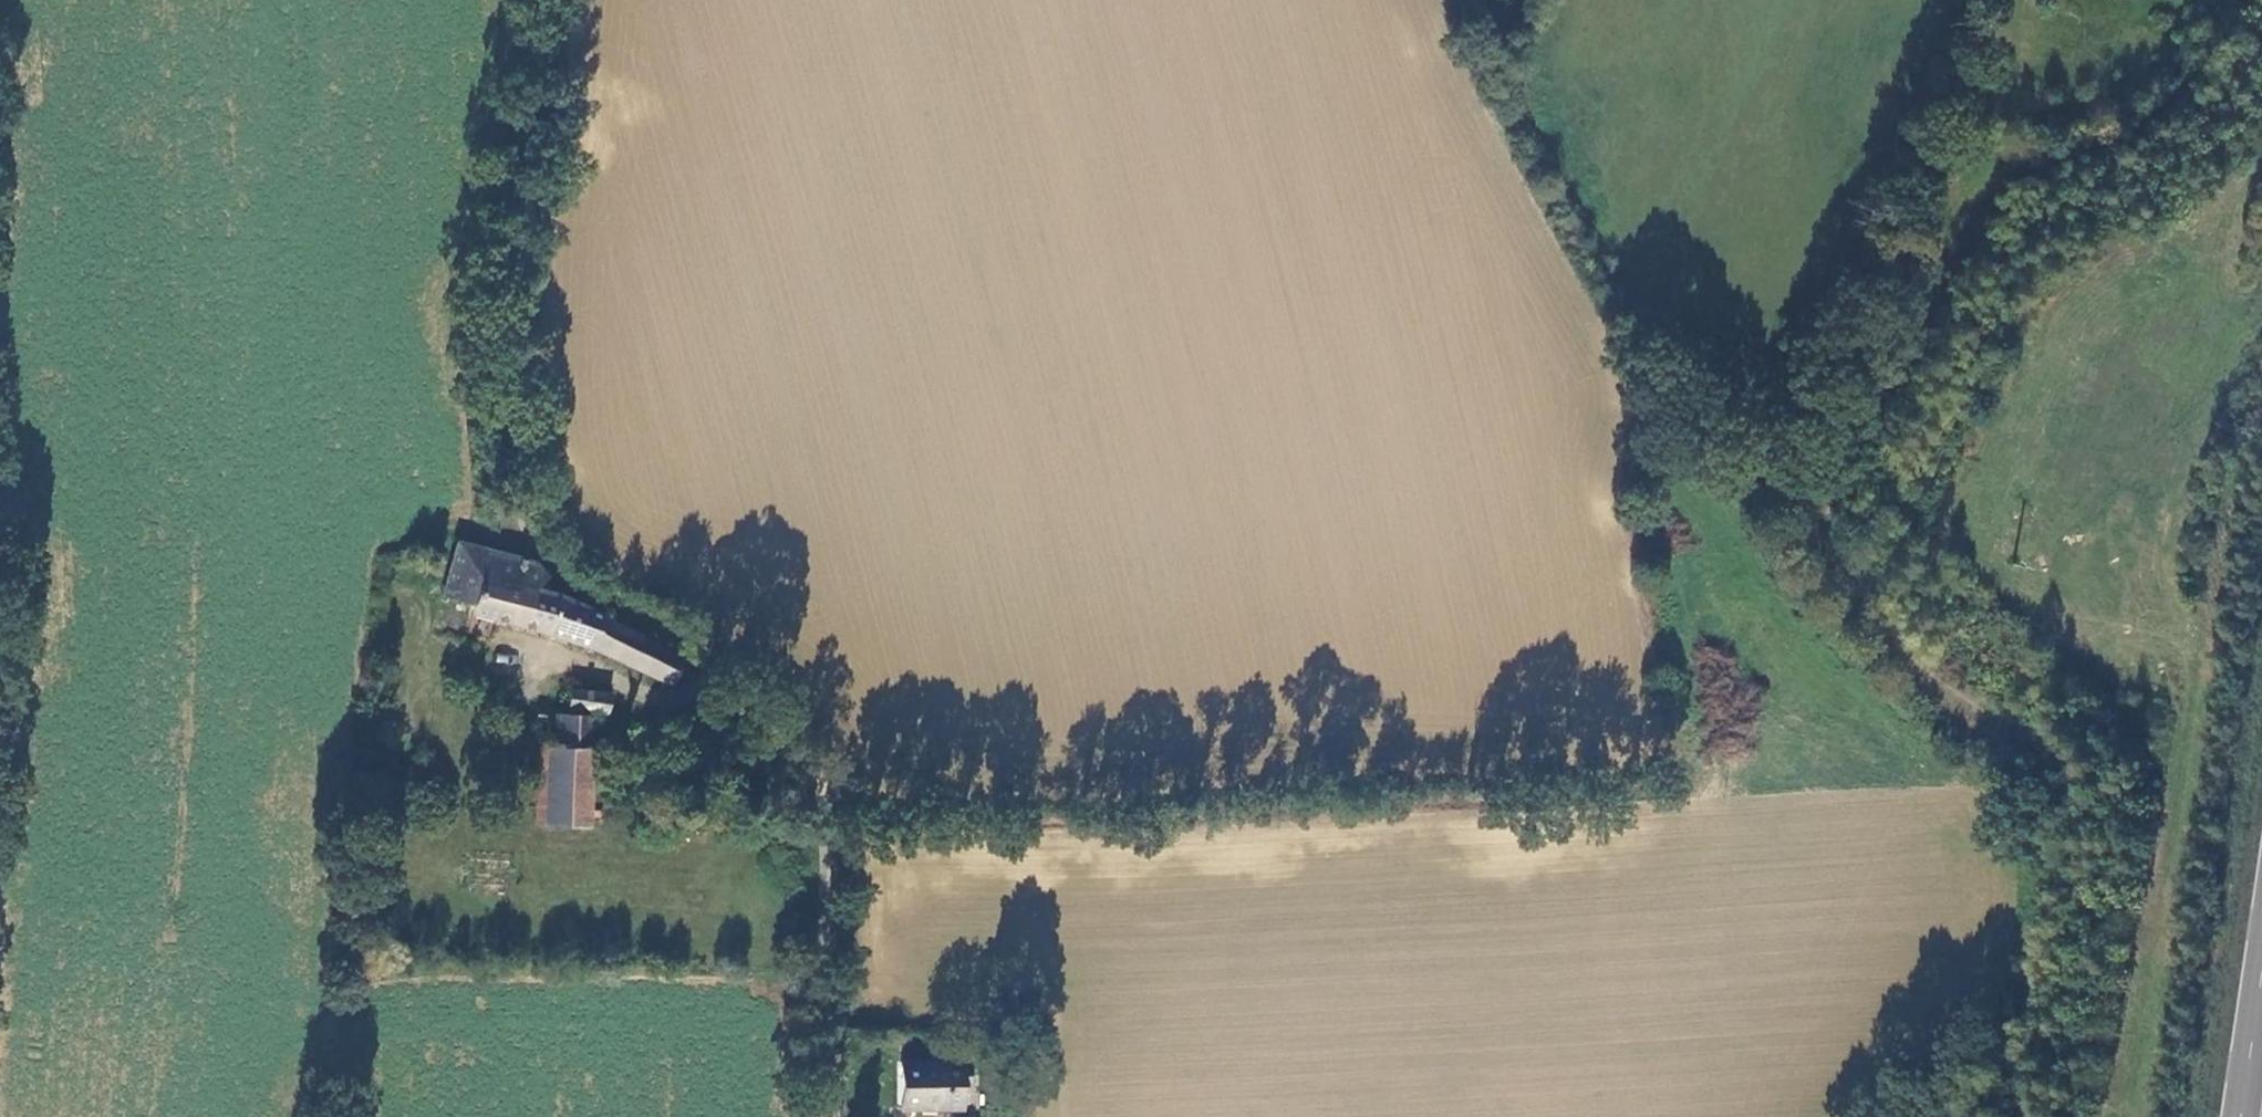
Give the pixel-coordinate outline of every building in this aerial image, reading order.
[(547,574),(533,559),(480,545),(457,539),(449,563),(441,595),(471,602),(469,609),(483,614),(589,646),(670,684),(684,655),(604,614),(560,592),(537,587),(547,574)] [(592,711),(607,712),(608,691),(569,688),(568,708),(592,711)] [(585,824),(591,714),(555,712),(554,745),(534,745),(531,820),(585,824)] [(997,1059),(998,1044),(982,1043),(981,1058),(997,1059)] [(959,1060),(900,1060),(899,1109),(959,1107),(959,1060)]
